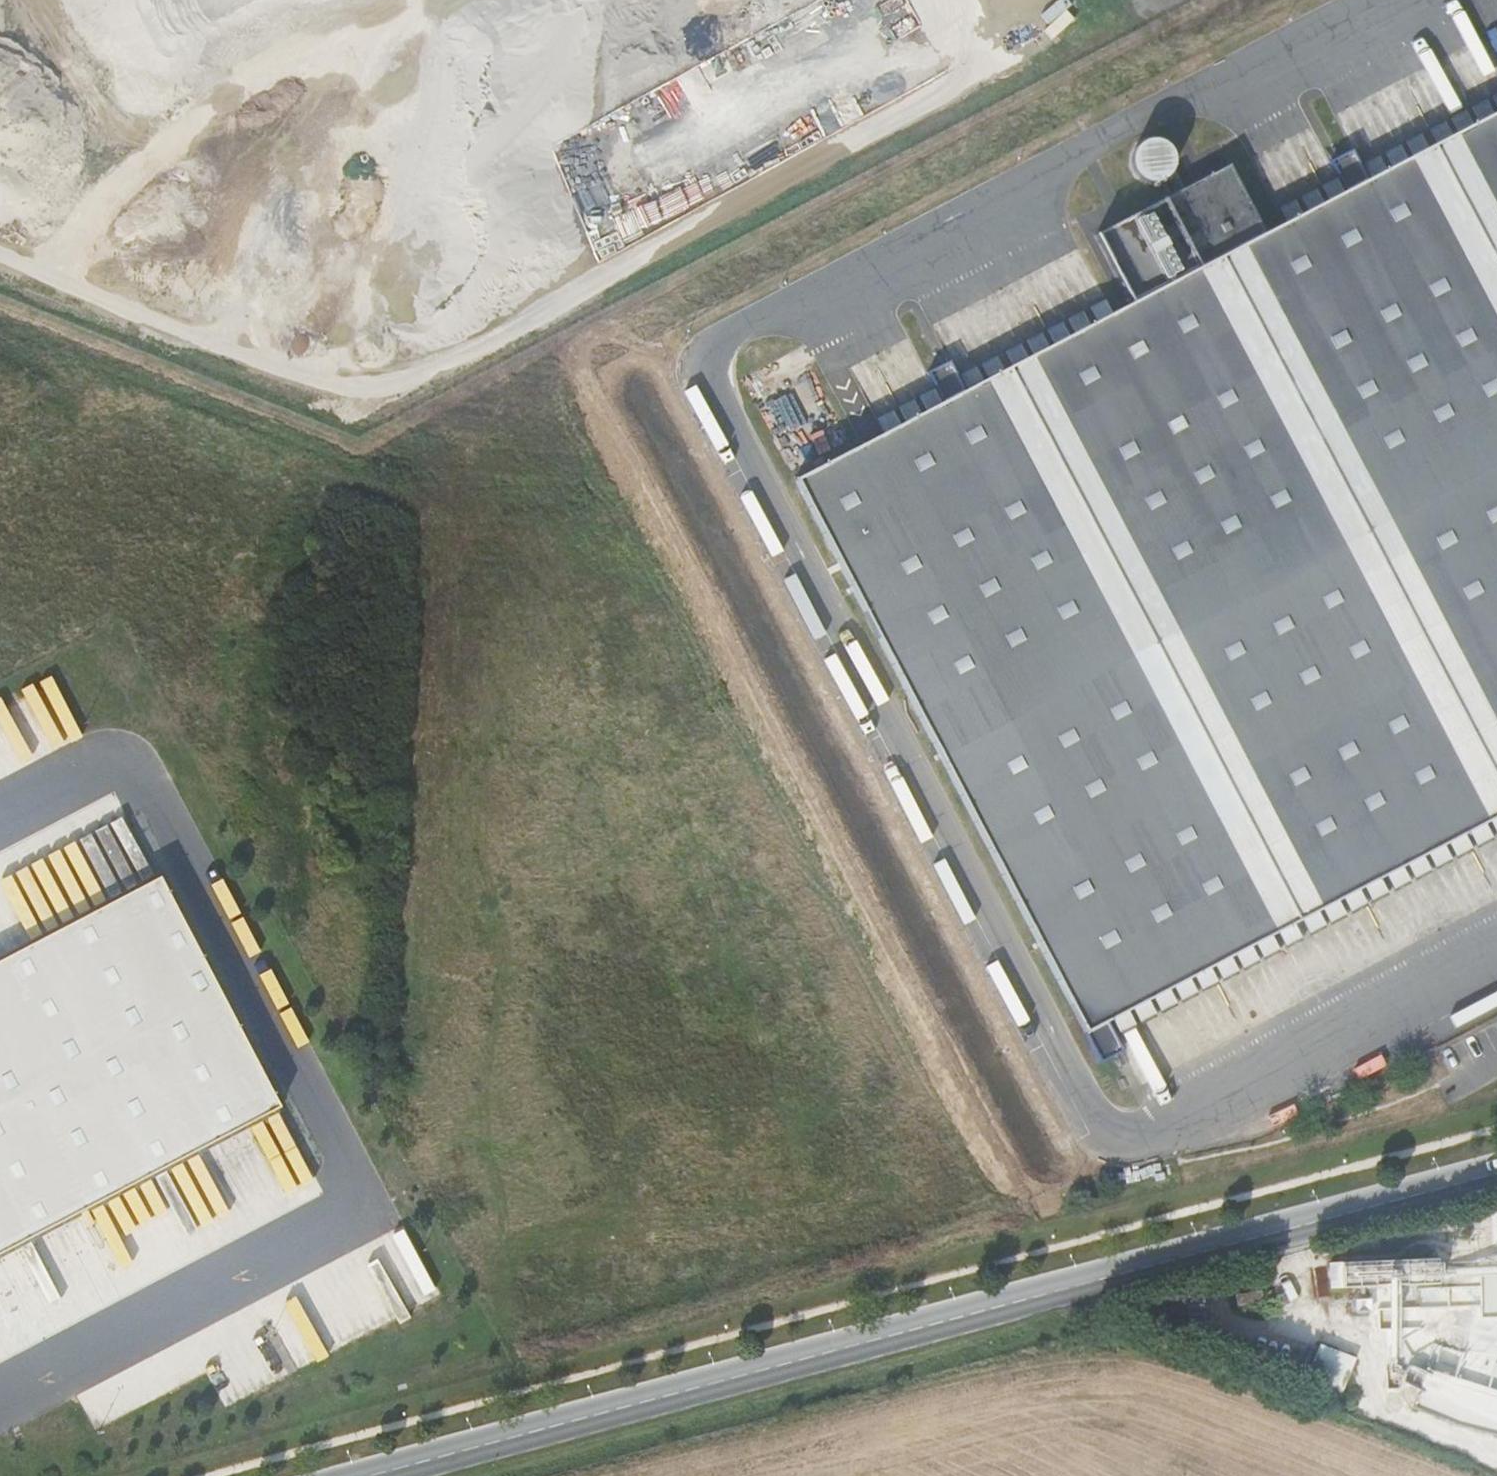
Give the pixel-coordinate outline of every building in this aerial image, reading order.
[(792,479),(840,571),(849,587),(852,593),(938,755),(940,760),(1037,942),(1039,948),(1100,1063),(1113,1056),(1122,1051),(1106,1021),(1496,819),(1496,111),(792,479)] [(280,1114),(161,885),(0,967),(0,1259),(280,1114)] [(1336,1263),(1337,1289),(1435,1285),(1434,1259),(1336,1263)] [(1326,1290),(1337,1289),(1336,1263),(1325,1263),(1326,1290)] [(1254,1292),(1233,1294),(1235,1307),(1256,1303),(1254,1292)] [(1349,1358),(1317,1345),(1303,1379),(1334,1393),(1349,1358)]
